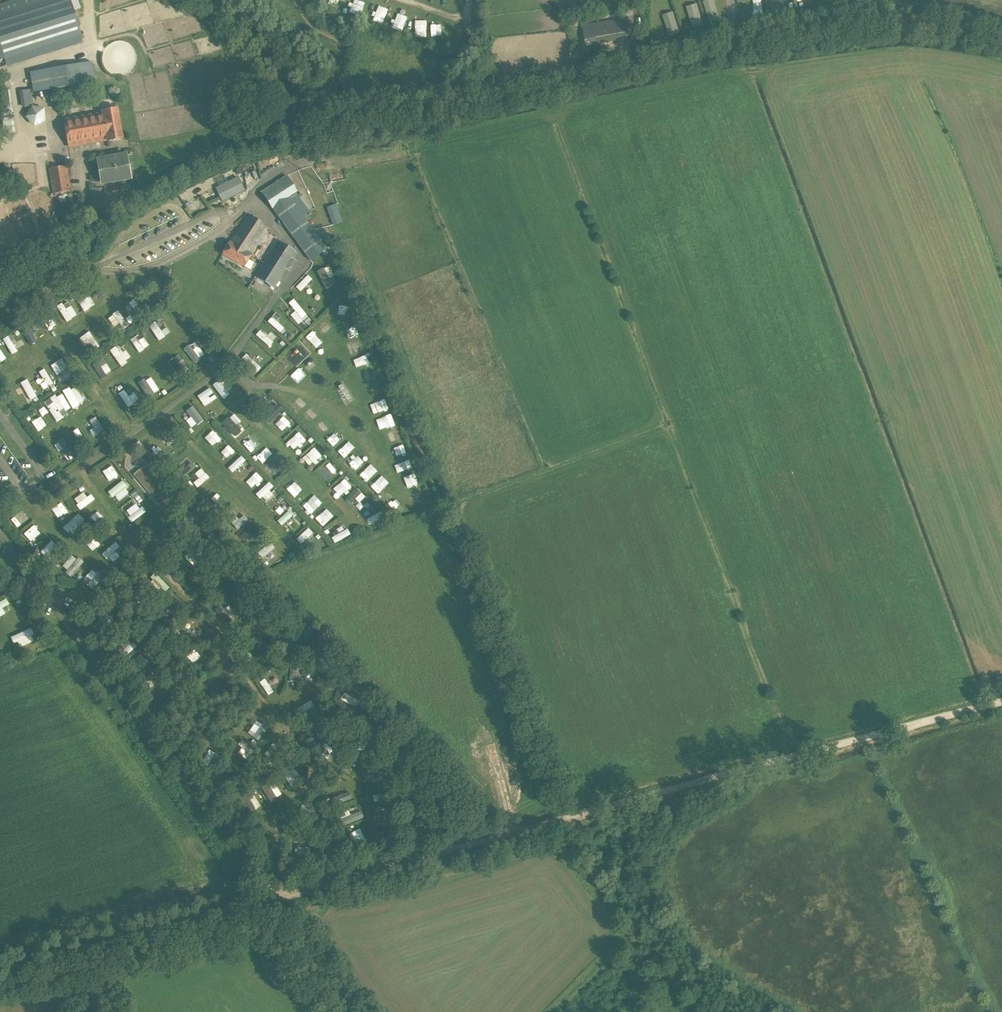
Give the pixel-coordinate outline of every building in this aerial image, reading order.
[(0,15),(0,60),(12,56),(14,62),(83,40),(77,19),(71,0),(47,0),(0,15)] [(595,32),(584,33),(586,46),(597,44),(595,32)] [(55,88),(95,81),(92,61),(51,69),(55,88)] [(33,92),(46,90),(42,70),(29,73),(33,92)] [(0,91),(0,101),(4,135),(16,133),(10,90),(0,91)] [(34,127),(46,121),(44,108),(32,106),(25,117),(34,127)] [(108,141),(122,139),(117,109),(103,111),(103,113),(64,120),(69,146),(108,139),(108,141)] [(102,182),(129,177),(125,156),(99,160),(102,182)] [(54,193),(70,190),(66,166),(49,169),(54,193)] [(297,196),(295,193),(296,192),(286,176),(262,192),(272,208),(273,208),(311,260),(326,249),(303,216),(313,209),(301,193),(297,196)] [(237,177),(215,188),(222,202),(244,190),(237,177)] [(100,210),(102,189),(93,188),(91,209),(100,210)] [(332,225),(342,222),(336,204),(326,208),(332,225)] [(251,253),(266,232),(268,229),(247,216),(230,243),(223,254),(244,266),(251,253)] [(290,271),(296,261),(292,259),(296,253),(294,252),(278,242),(256,276),(274,288),(286,269),(290,271)] [(85,290),(80,293),(84,300),(89,297),(85,290)] [(50,398),(44,402),(47,407),(53,403),(50,398)] [(135,476),(157,502),(169,492),(147,467),(135,476)] [(226,514),(221,518),(225,523),(230,519),(226,514)] [(120,547),(116,551),(120,556),(124,552),(120,547)] [(229,581),(234,569),(222,563),(220,559),(216,560),(215,562),(216,563),(213,569),(214,573),(229,581)]
